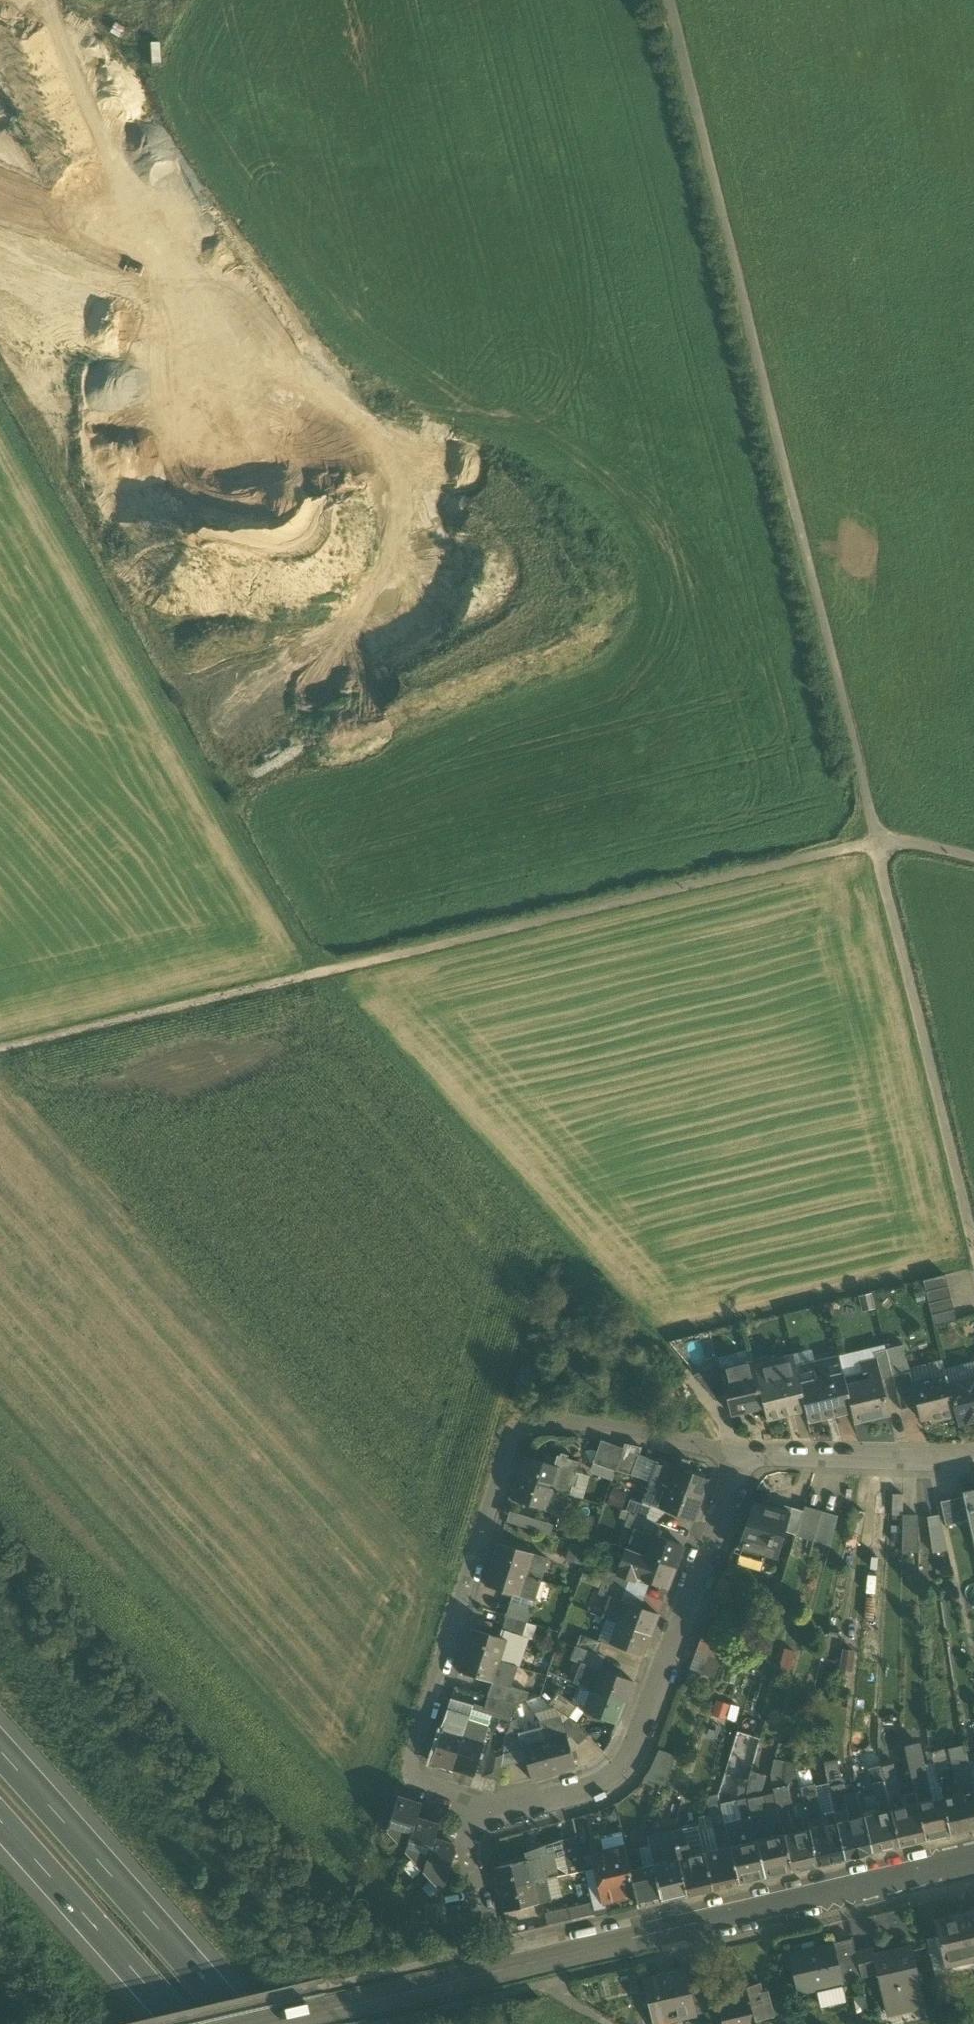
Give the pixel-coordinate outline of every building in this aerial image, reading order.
[(946,1275),(923,1281),(934,1327),(957,1321),(946,1275)] [(892,1376),(886,1350),(873,1353),(875,1360),(876,1359),(881,1379),(893,1377),(892,1376)] [(793,1354),(770,1360),(771,1367),(756,1370),(755,1371),(764,1406),(763,1406),(767,1419),(806,1410),(798,1374),(793,1354)] [(838,1355),(811,1362),(813,1370),(798,1374),(806,1410),(809,1422),(852,1411),(843,1377),(838,1355)] [(875,1360),(860,1363),(863,1373),(843,1377),(852,1411),(855,1424),(890,1415),(881,1379),(876,1359),(875,1360)] [(754,1363),(720,1372),(726,1395),(731,1414),(763,1406),(764,1406),(755,1371),(756,1370),(754,1363)] [(720,1372),(697,1377),(714,1398),(726,1395),(720,1372)] [(910,1372),(892,1376),(893,1377),(899,1404),(915,1400),(911,1384),(913,1384),(910,1372)] [(913,1384),(911,1384),(915,1400),(920,1420),(930,1418),(931,1422),(956,1415),(949,1386),(946,1376),(913,1384)] [(949,1386),(956,1415),(958,1425),(973,1421),(973,1380),(949,1386)] [(623,1448),(601,1441),(593,1462),(615,1470),(616,1469),(623,1448)] [(640,1454),(624,1448),(623,1448),(616,1469),(632,1475),(638,1457),(640,1454)] [(579,1462),(557,1455),(554,1466),(559,1468),(553,1489),(567,1494),(569,1494),(579,1462)] [(554,1466),(526,1457),(519,1479),(553,1489),(559,1468),(554,1466)] [(651,1482),(658,1464),(638,1457),(632,1475),(651,1482)] [(676,1467),(658,1464),(651,1482),(702,1500),(710,1480),(676,1467)] [(553,1489),(519,1479),(512,1500),(561,1515),(567,1494),(553,1489)] [(702,1500),(651,1482),(643,1503),(694,1521),(702,1500)] [(964,1496),(969,1520),(973,1541),(973,1491),(963,1494),(964,1496)] [(903,1515),(903,1495),(894,1495),(893,1514),(903,1515)] [(964,1496),(941,1502),(946,1525),(969,1520),(964,1496)] [(790,1511),(755,1501),(738,1546),(777,1558),(785,1531),(791,1512),(790,1511)] [(803,1510),(791,1507),(790,1511),(791,1512),(785,1531),(796,1534),(803,1510)] [(838,1516),(822,1511),(814,1540),(831,1545),(838,1516)] [(860,1536),(865,1513),(854,1511),(850,1534),(860,1536)] [(552,1524),(514,1512),(511,1523),(548,1535),(552,1524)] [(651,1520),(630,1512),(624,1526),(636,1531),(636,1529),(646,1533),(651,1520)] [(917,1514),(903,1515),(902,1551),(919,1551),(917,1514)] [(933,1553),(948,1551),(939,1515),(928,1518),(933,1553)] [(646,1533),(636,1529),(636,1531),(629,1550),(676,1569),(684,1547),(646,1533)] [(533,1554),(499,1544),(493,1564),(527,1575),(533,1554)] [(629,1550),(627,1550),(619,1573),(618,1574),(630,1579),(636,1581),(637,1577),(669,1589),(676,1569),(629,1550)] [(533,1554),(527,1575),(542,1580),(548,1559),(533,1554)] [(527,1575),(493,1564),(486,1585),(520,1596),(527,1575)] [(619,1573),(608,1569),(604,1579),(627,1588),(630,1579),(618,1574),(619,1573)] [(541,1580),(527,1575),(520,1596),(534,1600),(541,1580)] [(627,1588),(604,1579),(598,1594),(611,1599),(612,1597),(622,1601),(627,1588)] [(622,1601),(612,1597),(611,1599),(604,1618),(617,1623),(626,1602),(622,1601)] [(531,1608),(510,1601),(506,1616),(527,1623),(531,1608)] [(659,1615),(626,1602),(617,1623),(651,1635),(659,1615)] [(651,1635),(617,1623),(609,1644),(643,1656),(651,1635)] [(506,1640),(472,1630),(466,1650),(500,1661),(506,1640)] [(727,1641),(704,1632),(697,1651),(721,1659),(727,1641)] [(601,1642),(580,1635),(576,1646),(597,1654),(601,1642)] [(597,1654),(576,1646),(571,1660),(584,1664),(595,1668),(600,1655),(597,1654)] [(500,1661),(466,1650),(459,1672),(493,1682),(500,1661)] [(723,1660),(697,1651),(690,1669),(716,1679),(723,1660)] [(595,1668),(584,1664),(577,1684),(593,1690),(625,1703),(633,1682),(595,1668)] [(625,1703),(593,1690),(585,1711),(618,1723),(625,1703)] [(577,1707),(558,1693),(549,1704),(568,1718),(569,1718),(577,1707)] [(516,1704),(488,1695),(484,1710),(512,1719),(516,1704)] [(723,1716),(726,1704),(714,1701),(711,1713),(723,1716)] [(463,1735),(452,1770),(474,1776),(488,1729),(486,1728),(489,1715),(471,1709),(469,1716),(467,1722),(463,1735)] [(469,1716),(447,1710),(441,1729),(463,1735),(467,1722),(469,1716)] [(569,1718),(568,1718),(562,1723),(565,1734),(566,1734),(567,1738),(568,1738),(571,1737),(578,1745),(587,1736),(574,1722),(569,1718)] [(503,1755),(523,1750),(522,1747),(519,1734),(520,1733),(517,1721),(511,1722),(506,1738),(503,1755)] [(562,1722),(540,1725),(541,1728),(545,1740),(554,1775),(576,1768),(574,1759),(573,1759),(571,1753),(572,1753),(568,1738),(567,1738),(566,1734),(565,1734),(562,1723),(562,1722)] [(545,1740),(541,1728),(520,1733),(519,1734),(522,1747),(545,1740)] [(463,1735),(441,1729),(431,1763),(452,1770),(463,1735)] [(737,1733),(730,1754),(746,1759),(753,1737),(737,1733)] [(545,1740),(522,1747),(523,1750),(532,1781),(554,1775),(545,1740)] [(904,1747),(917,1803),(932,1800),(919,1744),(904,1747)] [(965,1745),(951,1748),(954,1761),(968,1758),(965,1745)] [(951,1748),(932,1753),(936,1772),(956,1767),(954,1761),(951,1748)] [(676,1756),(659,1750),(652,1768),(670,1774),(676,1756)] [(503,1755),(491,1752),(488,1777),(500,1779),(503,1755)] [(954,1761),(956,1767),(958,1776),(956,1777),(960,1793),(973,1790),(973,1785),(968,1758),(954,1761)] [(822,1760),(823,1776),(836,1775),(836,1760),(822,1760)] [(892,1764),(880,1767),(883,1780),(885,1786),(897,1783),(892,1764)] [(811,1767),(796,1770),(799,1782),(805,1781),(813,1779),(811,1767)] [(880,1767),(870,1769),(873,1783),(883,1780),(880,1767)] [(670,1774),(652,1768),(644,1779),(666,1786),(670,1774)] [(883,1780),(873,1783),(880,1812),(890,1810),(891,1809),(889,1802),(888,1802),(885,1786),(883,1780)] [(806,1785),(800,1787),(806,1815),(807,1815),(810,1828),(819,1826),(818,1821),(822,1817),(814,1783),(806,1785)] [(842,1783),(828,1786),(837,1822),(847,1820),(846,1815),(849,1814),(842,1783)] [(897,1783),(885,1786),(888,1802),(889,1802),(901,1799),(897,1783)] [(788,1786),(773,1789),(773,1794),(783,1834),(795,1832),(794,1824),(796,1824),(795,1818),(788,1786)] [(943,1797),(951,1834),(973,1828),(973,1790),(960,1793),(943,1797)] [(422,1803),(387,1792),(378,1820),(406,1850),(416,1816),(418,1817),(422,1803)] [(760,1833),(762,1839),(783,1834),(773,1794),(759,1797),(764,1819),(767,1831),(760,1833)] [(759,1797),(747,1798),(750,1812),(752,1821),(764,1819),(759,1797)] [(932,1800),(918,1803),(926,1840),(951,1834),(943,1797),(932,1800)] [(747,1798),(738,1800),(741,1814),(750,1812),(747,1798)] [(891,1809),(890,1810),(899,1846),(926,1840),(918,1803),(917,1803),(891,1809)] [(880,1812),(863,1816),(872,1852),(899,1846),(890,1810),(880,1812)] [(725,1824),(730,1847),(756,1841),(752,1821),(750,1812),(741,1814),(742,1819),(724,1823),(725,1824)] [(806,1815),(795,1818),(796,1824),(794,1824),(795,1832),(810,1828),(807,1815),(806,1815)] [(418,1817),(416,1816),(406,1850),(424,1870),(434,1837),(436,1838),(440,1824),(418,1817)] [(847,1820),(837,1822),(845,1858),(872,1852),(863,1816),(847,1820)] [(764,1819),(752,1821),(756,1841),(762,1839),(760,1833),(767,1831),(764,1819)] [(819,1826),(810,1828),(818,1865),(845,1858),(837,1822),(819,1826)] [(725,1824),(714,1827),(719,1849),(730,1847),(725,1824)] [(697,1827),(673,1831),(679,1859),(705,1853),(697,1827)] [(714,1827),(698,1830),(705,1853),(719,1849),(714,1827)] [(795,1832),(783,1834),(792,1871),(818,1865),(810,1828),(795,1832)] [(673,1831),(657,1833),(657,1834),(648,1836),(654,1864),(679,1859),(673,1831)] [(762,1839),(756,1841),(765,1877),(792,1871),(783,1834),(762,1839)] [(604,1853),(594,1855),(605,1902),(636,1894),(637,1894),(631,1869),(627,1852),(622,1835),(601,1840),(604,1853)] [(576,1836),(560,1840),(568,1874),(584,1870),(576,1836)] [(436,1838),(434,1837),(424,1870),(443,1892),(455,1851),(453,1843),(436,1838)] [(756,1841),(730,1847),(739,1883),(765,1877),(756,1841)] [(549,1846),(525,1855),(528,1861),(541,1857),(545,1871),(558,1868),(549,1846)] [(719,1849),(705,1853),(713,1889),(739,1883),(730,1847),(719,1849)] [(640,1849),(627,1852),(631,1869),(644,1867),(640,1849)] [(705,1853),(679,1859),(687,1895),(713,1889),(705,1853)] [(541,1857),(528,1861),(533,1882),(546,1879),(545,1871),(541,1857)] [(679,1859),(654,1864),(663,1901),(687,1895),(679,1859)] [(528,1861),(493,1869),(499,1890),(533,1882),(528,1861)] [(644,1867),(631,1869),(637,1894),(636,1894),(639,1907),(663,1901),(654,1864),(644,1867)] [(557,1876),(546,1879),(551,1899),(562,1897),(557,1876)] [(533,1882),(499,1890),(504,1912),(551,1901),(551,1899),(546,1879),(533,1882)] [(592,1903),(545,1913),(548,1925),(595,1914),(592,1903)] [(935,1920),(946,1967),(973,1961),(973,1911),(935,1920)] [(853,1938),(833,1943),(843,1984),(862,1979),(861,1977),(856,1953),(853,1938)] [(833,1943),(788,1953),(797,1994),(843,1984),(833,1943)] [(873,1950),(856,1953),(861,1977),(877,1973),(873,1956),(874,1956),(873,1950)] [(874,1956),(873,1956),(877,1973),(885,2007),(902,2003),(904,2010),(926,2005),(913,1950),(897,1954),(897,1951),(874,1956)] [(668,1975),(668,1976),(643,1982),(652,2023),(658,2023),(697,2015),(694,2005),(688,1977),(686,1970),(668,1975)] [(712,1972),(700,1975),(706,2002),(708,2009),(719,2007),(716,1994),(717,1994),(712,1972)] [(700,1975),(688,1977),(694,2005),(706,2002),(700,1975)] [(716,1994),(719,2007),(723,2023),(744,2023),(774,2016),(768,1991),(763,1992),(761,1984),(717,1994),(716,1994)]
